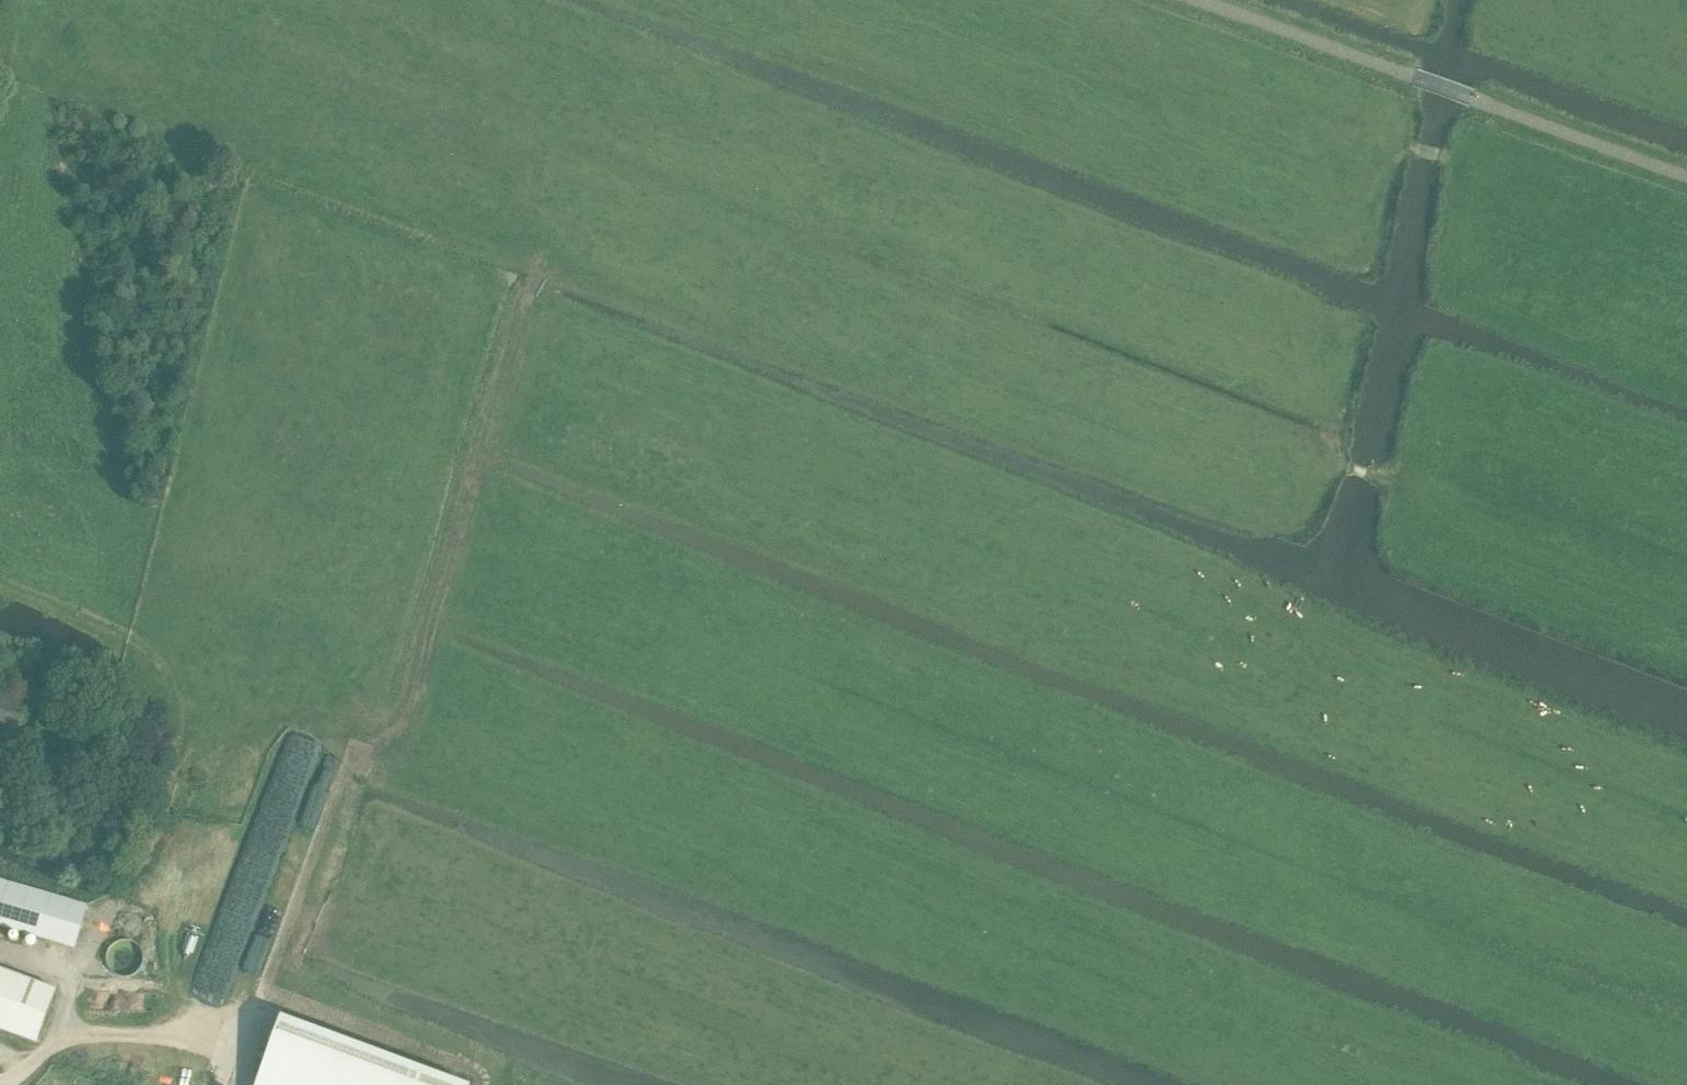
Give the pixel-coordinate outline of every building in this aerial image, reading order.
[(124,665),(111,662),(107,680),(120,683),(124,665)] [(5,793),(12,765),(0,762),(0,792),(5,793)] [(75,945),(86,902),(0,878),(0,923),(75,945)] [(141,968),(142,967),(142,965),(143,964),(143,961),(143,959),(143,957),(143,956),(143,954),(142,953),(142,951),(141,950),(140,948),(138,946),(137,945),(134,943),(133,942),(130,941),(128,941),(125,940),(121,941),(118,941),(117,942),(114,944),(111,946),(109,948),(108,950),(107,953),(106,956),(106,957),(106,959),(106,961),(106,962),(107,964),(107,965),(108,967),(108,968),(109,970),(111,972),(114,974),(117,976),(120,977),(123,978),(126,978),(128,977),(129,977),(132,976),(135,974),(138,972),(139,971),(140,970),(141,968)] [(38,1043),(59,988),(0,967),(0,1029),(38,1043)] [(282,1017),(256,1084),(465,1084),(282,1017)]
